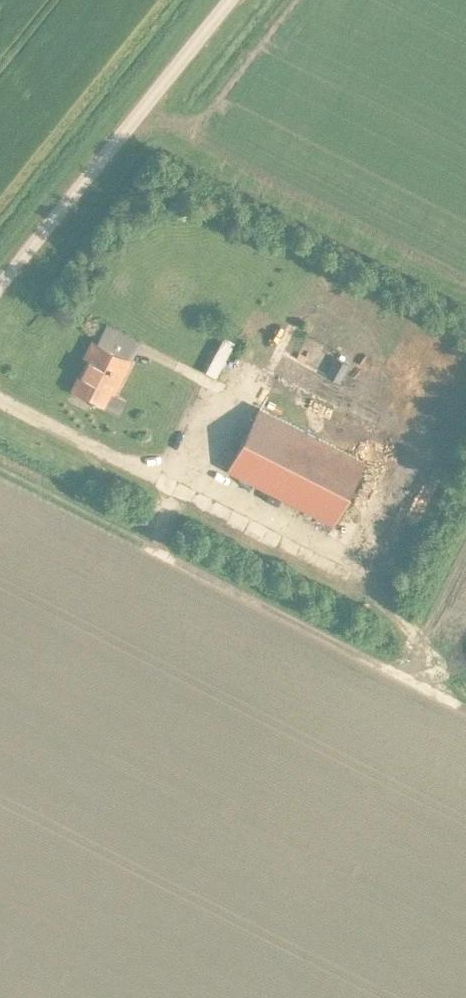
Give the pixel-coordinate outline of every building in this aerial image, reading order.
[(225,368),(243,331),(231,326),(213,362),(225,368)] [(113,392),(131,360),(92,340),(84,356),(87,358),(72,388),(102,404),(109,390),(113,392)] [(228,469),(332,523),(382,428),(278,373),(228,469)]
